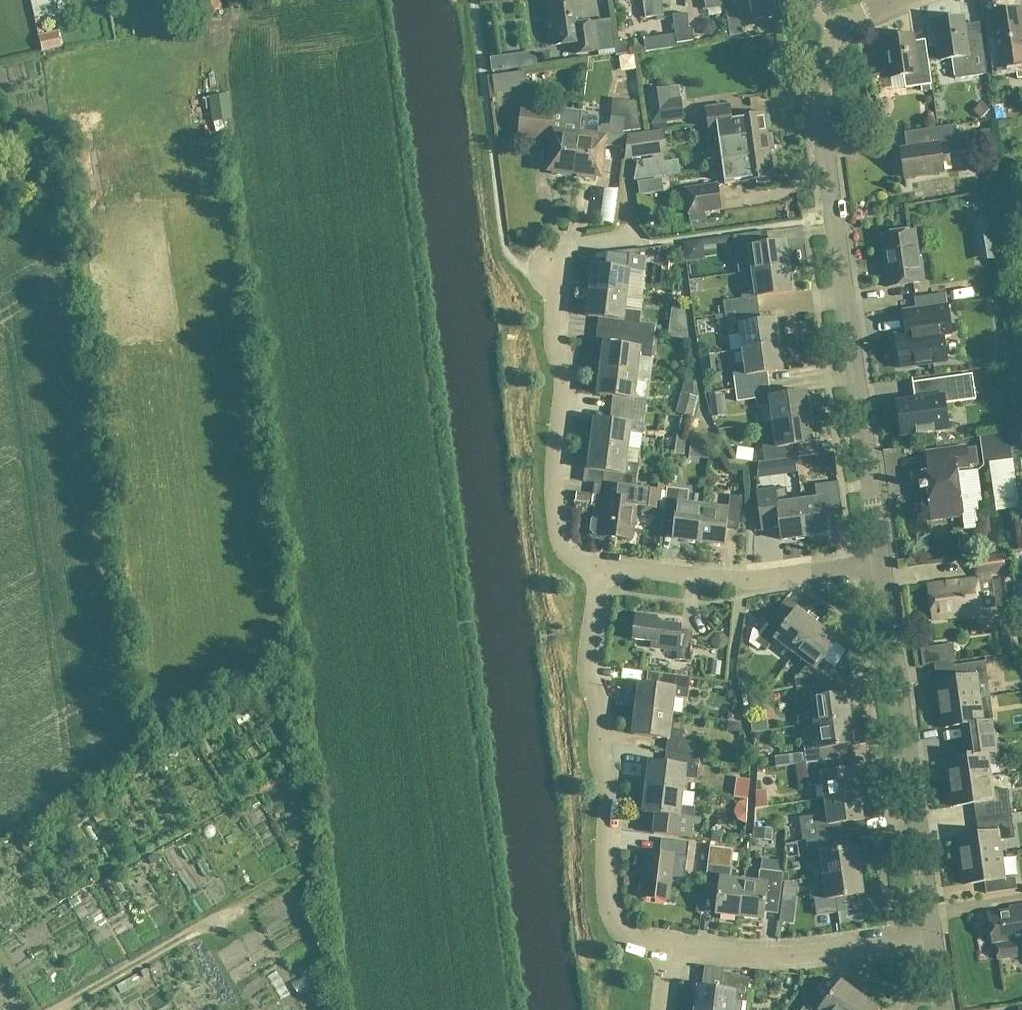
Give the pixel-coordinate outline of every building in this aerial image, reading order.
[(153,0),(136,0),(138,10),(154,6),(153,0)] [(190,18),(222,12),(220,0),(187,0),(190,18)] [(645,21),(664,18),(661,0),(642,0),(645,21)] [(705,13),(724,10),(723,0),(704,0),(705,13)] [(776,0),(749,0),(752,22),(779,18),(776,0)] [(578,2),(548,7),(554,49),(574,46),(575,57),(598,54),(595,26),(581,27),(578,2)] [(1020,11),(992,15),(1000,68),(1013,66),(1014,68),(1021,67),(1021,24),(1020,11)] [(687,16),(672,18),(676,46),(693,43),(691,30),(689,31),(687,16)] [(742,34),(740,17),(727,19),(729,36),(742,34)] [(934,23),(940,62),(952,61),(955,81),(987,76),(982,45),(967,47),(962,19),(934,23)] [(45,52),(64,51),(63,36),(44,37),(45,52)] [(904,90),(929,87),(932,86),(928,62),(916,63),(912,36),(884,40),(890,80),(903,78),(904,90)] [(675,50),(673,37),(643,42),(645,55),(675,50)] [(665,91),(646,94),(651,125),(682,120),(679,101),(667,103),(665,91)] [(579,144),(575,176),(584,177),(584,181),(592,182),(596,179),(600,179),(604,151),(608,148),(621,150),(623,134),(640,132),(637,104),(613,101),(611,119),(610,127),(602,126),(598,130),(599,118),(582,116),(579,144)] [(990,111),(982,103),(972,113),(980,121),(990,111)] [(709,134),(716,133),(717,140),(766,133),(763,113),(729,118),(727,106),(705,110),(709,134)] [(523,108),(520,137),(536,139),(550,141),(552,144),(549,173),(553,173),(556,177),(565,178),(565,175),(575,176),(579,144),(582,116),(582,115),(552,112),(539,110),(523,108)] [(960,155),(956,132),(955,127),(924,132),(926,147),(900,151),(904,179),(944,174),(941,157),(960,155)] [(766,135),(766,133),(717,140),(721,160),(769,154),(769,152),(773,151),(771,134),(766,135)] [(642,159),(656,158),(667,156),(664,134),(653,135),(639,137),(627,139),(624,162),(642,159)] [(769,155),(769,154),(721,160),(724,185),(755,180),(756,184),(770,182),(770,178),(773,178),(771,166),(775,166),(773,154),(769,155)] [(720,209),(716,185),(684,189),(688,214),(720,209)] [(972,222),(975,244),(992,242),(988,220),(972,222)] [(914,231),(880,236),(885,272),(883,273),(885,288),(923,282),(920,258),(918,259),(914,231)] [(768,244),(766,232),(733,236),(736,257),(750,255),(752,273),(787,268),(784,242),(768,244)] [(646,250),(611,254),(609,269),(594,267),(590,292),(626,296),(629,271),(643,274),(645,261),(646,250)] [(723,302),(725,315),(758,310),(756,298),(790,293),(787,268),(752,273),(754,288),(740,289),(741,299),(723,302)] [(621,334),(653,338),(655,325),(639,323),(623,321),(624,310),(626,296),(590,292),(587,318),(623,323),(621,334)] [(914,300),(916,310),(926,309),(924,298),(914,300)] [(916,310),(910,311),(902,312),(905,335),(894,336),(899,370),(946,363),(943,337),(951,335),(947,306),(926,309),(916,310)] [(740,336),(743,351),(777,346),(779,346),(781,343),(780,332),(777,330),(775,330),(774,320),(759,322),(758,310),(725,315),(726,327),(728,338),(740,336)] [(605,344),(602,371),(636,375),(638,358),(651,360),(653,338),(621,334),(620,346),(605,344)] [(733,377),(735,390),(769,385),(767,372),(781,370),(777,346),(743,351),(745,364),(732,366),(733,377)] [(644,414),(646,401),(632,400),(636,375),(602,371),(598,396),(614,398),(612,410),(644,414)] [(971,376),(932,381),(935,399),(896,404),(900,437),(948,431),(945,405),(975,401),(971,376)] [(771,407),(773,423),(808,418),(805,392),(770,397),(769,385),(735,390),(737,403),(755,400),(757,408),(771,407)] [(593,445),(627,449),(630,425),(643,426),(644,414),(612,410),(611,421),(596,420),(593,445)] [(811,444),(811,443),(808,418),(773,423),(775,440),(762,441),(765,463),(798,458),(796,446),(811,444)] [(983,438),(988,462),(1011,458),(1007,433),(983,438)] [(603,485),(607,486),(635,489),(638,465),(625,464),(627,449),(593,445),(589,471),(605,473),(603,485)] [(929,473),(918,475),(912,476),(914,486),(919,485),(922,508),(929,507),(931,522),(963,518),(961,505),(981,502),(977,472),(957,475),(957,471),(969,469),(966,448),(926,454),(929,473)] [(801,502),(806,537),(832,534),(830,517),(842,516),(837,482),(814,486),(816,500),(801,502)] [(668,493),(635,489),(607,486),(603,520),(596,519),(592,522),(591,532),(594,535),(601,536),(601,537),(631,541),(636,507),(665,511),(668,493)] [(668,493),(665,511),(664,523),(674,524),(672,540),(698,543),(702,507),(688,505),(690,491),(668,489),(668,493)] [(779,529),(781,541),(806,537),(801,502),(786,504),(784,490),(775,491),(775,490),(756,493),(761,531),(779,529)] [(702,507),(698,543),(723,547),(725,530),(738,532),(742,498),(730,497),(728,510),(702,507)] [(1003,555),(972,559),(974,577),(1006,572),(1003,555)] [(992,582),(977,584),(977,580),(927,586),(931,621),(981,615),(980,612),(995,610),(992,582)] [(1016,580),(1005,581),(1009,614),(1020,612),(1016,580)] [(775,639),(795,655),(816,627),(795,612),(786,624),(776,616),(761,636),(755,644),(759,647),(766,651),(775,639)] [(635,616),(633,631),(632,642),(651,644),(651,650),(677,653),(676,662),(690,663),(693,633),(681,631),(681,627),(656,624),(657,619),(635,616)] [(796,689),(828,684),(827,674),(817,667),(836,642),(816,627),(795,655),(808,664),(798,677),(794,677),(796,689)] [(1020,651),(1016,629),(999,631),(1002,654),(1020,651)] [(721,634),(716,633),(710,639),(710,644),(715,651),(720,651),(727,645),(727,640),(721,634)] [(936,682),(939,706),(979,700),(977,686),(988,684),(985,663),(955,667),(956,679),(936,682)] [(636,711),(671,715),(673,699),(687,700),(689,679),(646,674),(645,686),(639,685),(636,711)] [(812,709),(815,724),(850,719),(847,695),(830,697),(828,684),(796,689),(799,711),(812,709)] [(977,740),(995,738),(992,711),(981,713),(979,700),(939,706),(942,730),(963,727),(965,742),(977,740)] [(667,741),(666,752),(699,756),(701,745),(681,742),(683,732),(669,731),(671,715),(636,711),(632,737),(667,741)] [(805,753),(806,764),(807,764),(839,760),(837,747),(853,745),(850,719),(815,724),(817,740),(803,742),(805,753)] [(996,741),(995,738),(977,740),(965,742),(967,757),(946,760),(950,784),(990,779),(988,766),(999,765),(996,741)] [(650,763),(647,788),(681,792),(683,779),(696,780),(699,756),(666,752),(665,765),(650,763)] [(775,768),(806,764),(805,753),(774,758),(775,768)] [(823,786),(825,800),(861,796),(857,769),(841,771),(839,760),(807,764),(810,788),(823,786)] [(992,793),(990,779),(950,784),(953,808),(979,805),(981,820),(1011,815),(1008,791),(992,793)] [(681,792),(647,788),(647,789),(644,789),(641,791),(640,800),(642,803),(645,803),(644,814),(657,815),(654,835),(690,839),(694,808),(680,807),(681,792)] [(803,842),(806,841),(827,838),(849,835),(848,822),(864,820),(861,796),(825,800),(827,815),(799,819),(803,842)] [(1014,840),(1011,815),(981,820),(983,835),(957,838),(961,862),(1001,857),(999,842),(1014,840)] [(772,831),(759,830),(759,842),(771,843),(772,831)] [(822,864),(824,878),(859,873),(856,849),(829,853),(827,838),(806,841),(809,865),(822,864)] [(669,903),(673,867),(686,869),(689,844),(662,840),(660,854),(647,853),(641,899),(669,903)] [(1001,857),(961,862),(964,886),(985,883),(986,895),(1017,891),(1015,878),(1004,880),(1001,857)] [(731,868),(726,868),(707,865),(705,887),(718,889),(715,916),(738,918),(743,882),(730,881),(731,868)] [(756,884),(743,882),(738,918),(762,921),(766,895),(780,897),(783,875),(758,872),(756,884)] [(862,895),(859,873),(824,878),(826,892),(813,894),(817,916),(837,913),(835,899),(862,895)] [(987,914),(992,944),(994,944),(997,960),(1017,956),(1015,945),(1021,944),(1021,905),(1008,907),(1009,910),(987,914)] [(778,913),(764,914),(766,946),(780,945),(778,913)] [(694,1009),(744,1009),(748,980),(722,976),(720,991),(697,989),(694,1009)] [(859,999),(840,984),(824,1006),(812,997),(803,1009),(851,1009),(859,999)] [(859,999),(851,1009),(874,1009),(859,999)]
